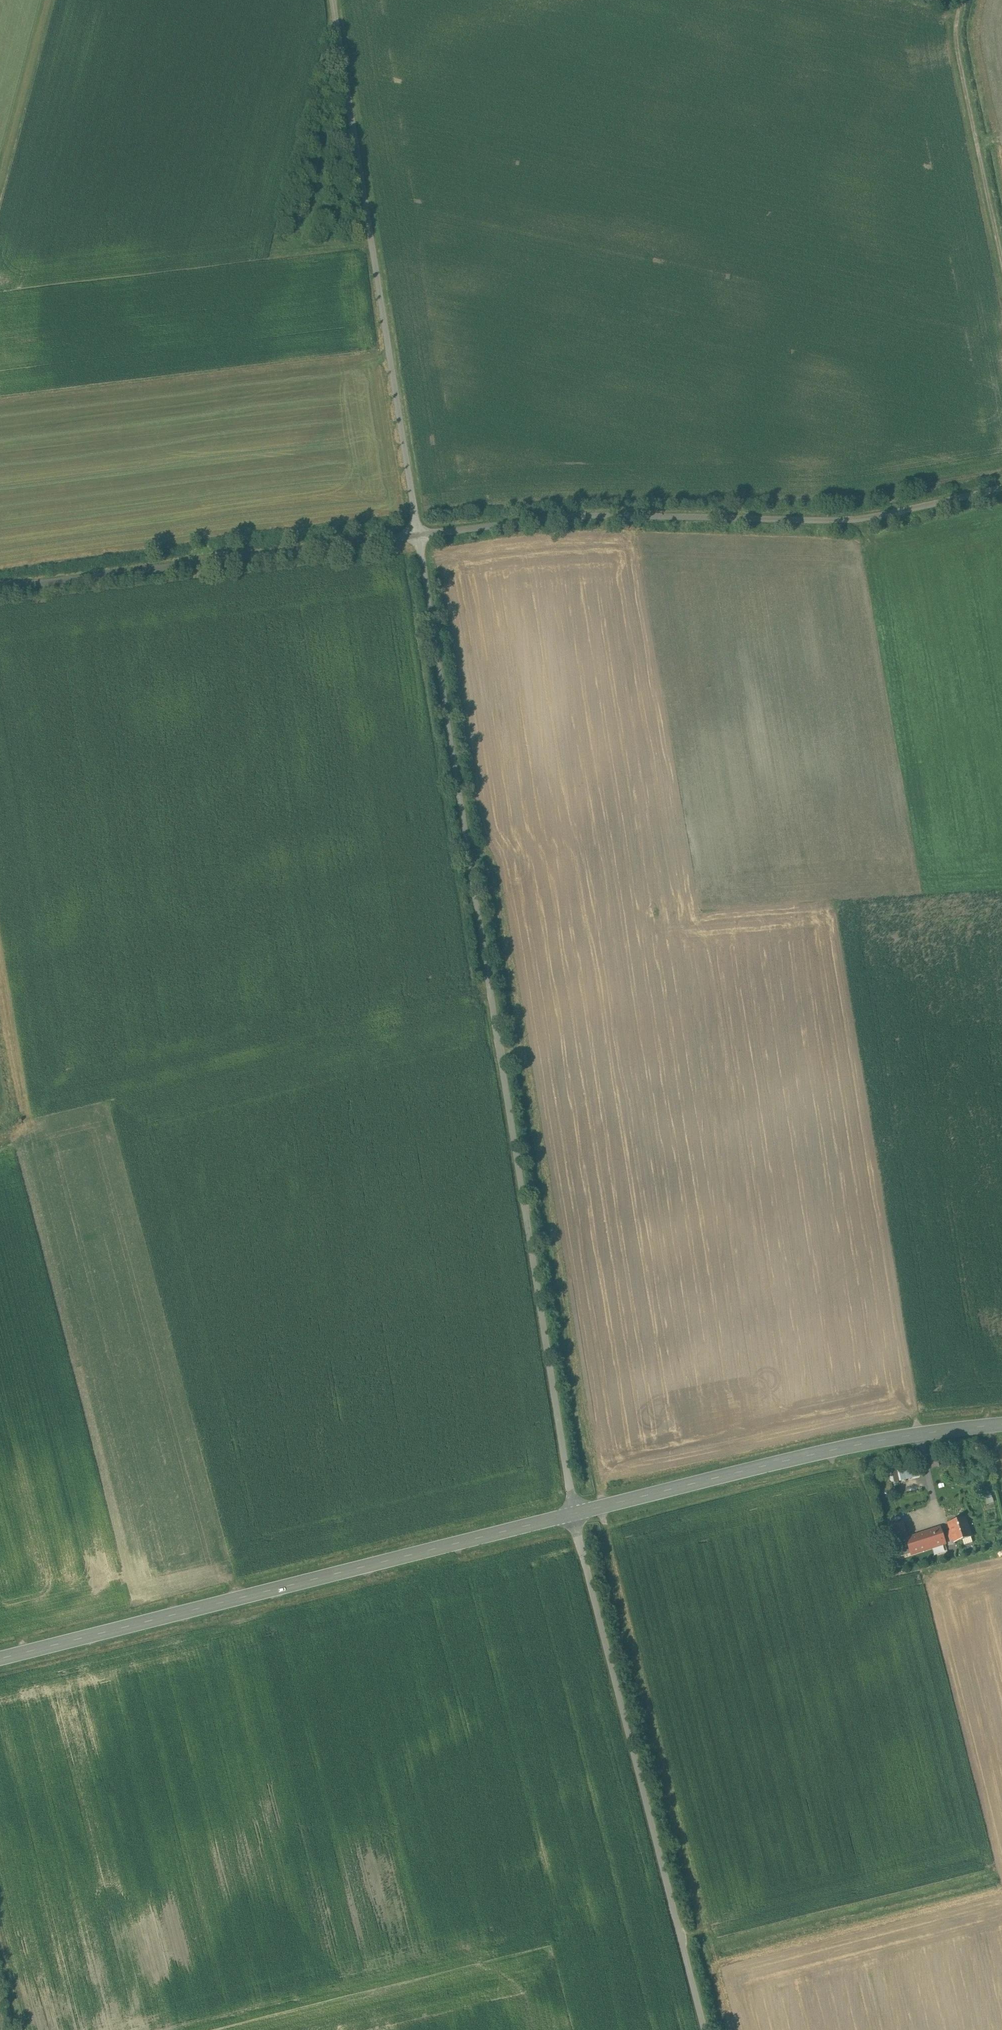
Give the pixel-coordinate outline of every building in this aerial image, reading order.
[(972,1538),(965,1517),(948,1523),(950,1531),(947,1532),(950,1540),(953,1539),(954,1543),(972,1538)] [(945,1543),(940,1528),(897,1542),(901,1556),(945,1543)]
